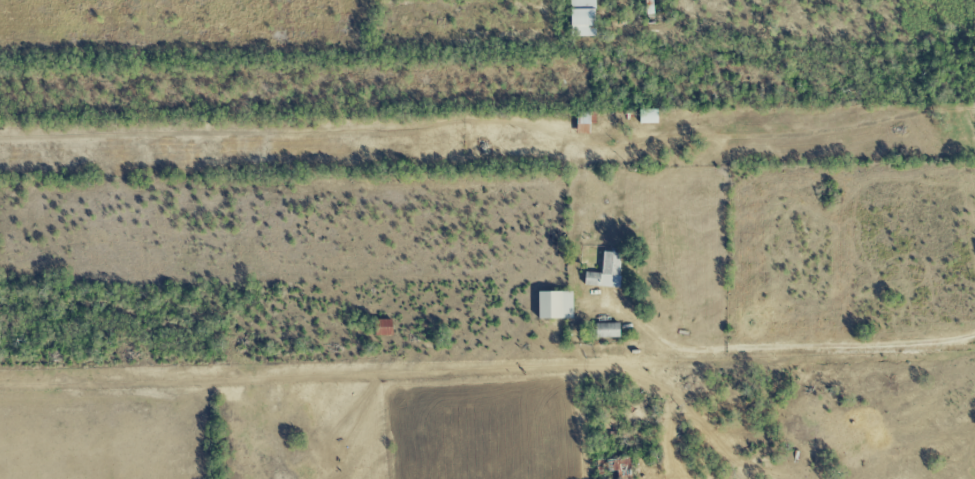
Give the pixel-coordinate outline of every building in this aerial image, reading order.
[(594,37),(593,0),(568,0),(569,38),(594,37)] [(638,124),(656,125),(657,110),(638,110),(638,124)] [(596,113),(576,113),(575,135),(589,135),(589,124),(595,124),(596,113)] [(620,253),(601,253),(601,273),(583,273),(583,287),(619,288),(620,253)] [(536,293),(537,320),(572,319),(571,292),(536,293)] [(390,320),(373,321),(374,338),(391,337),(390,320)] [(594,324),(595,339),(619,338),(619,323),(594,324)]
